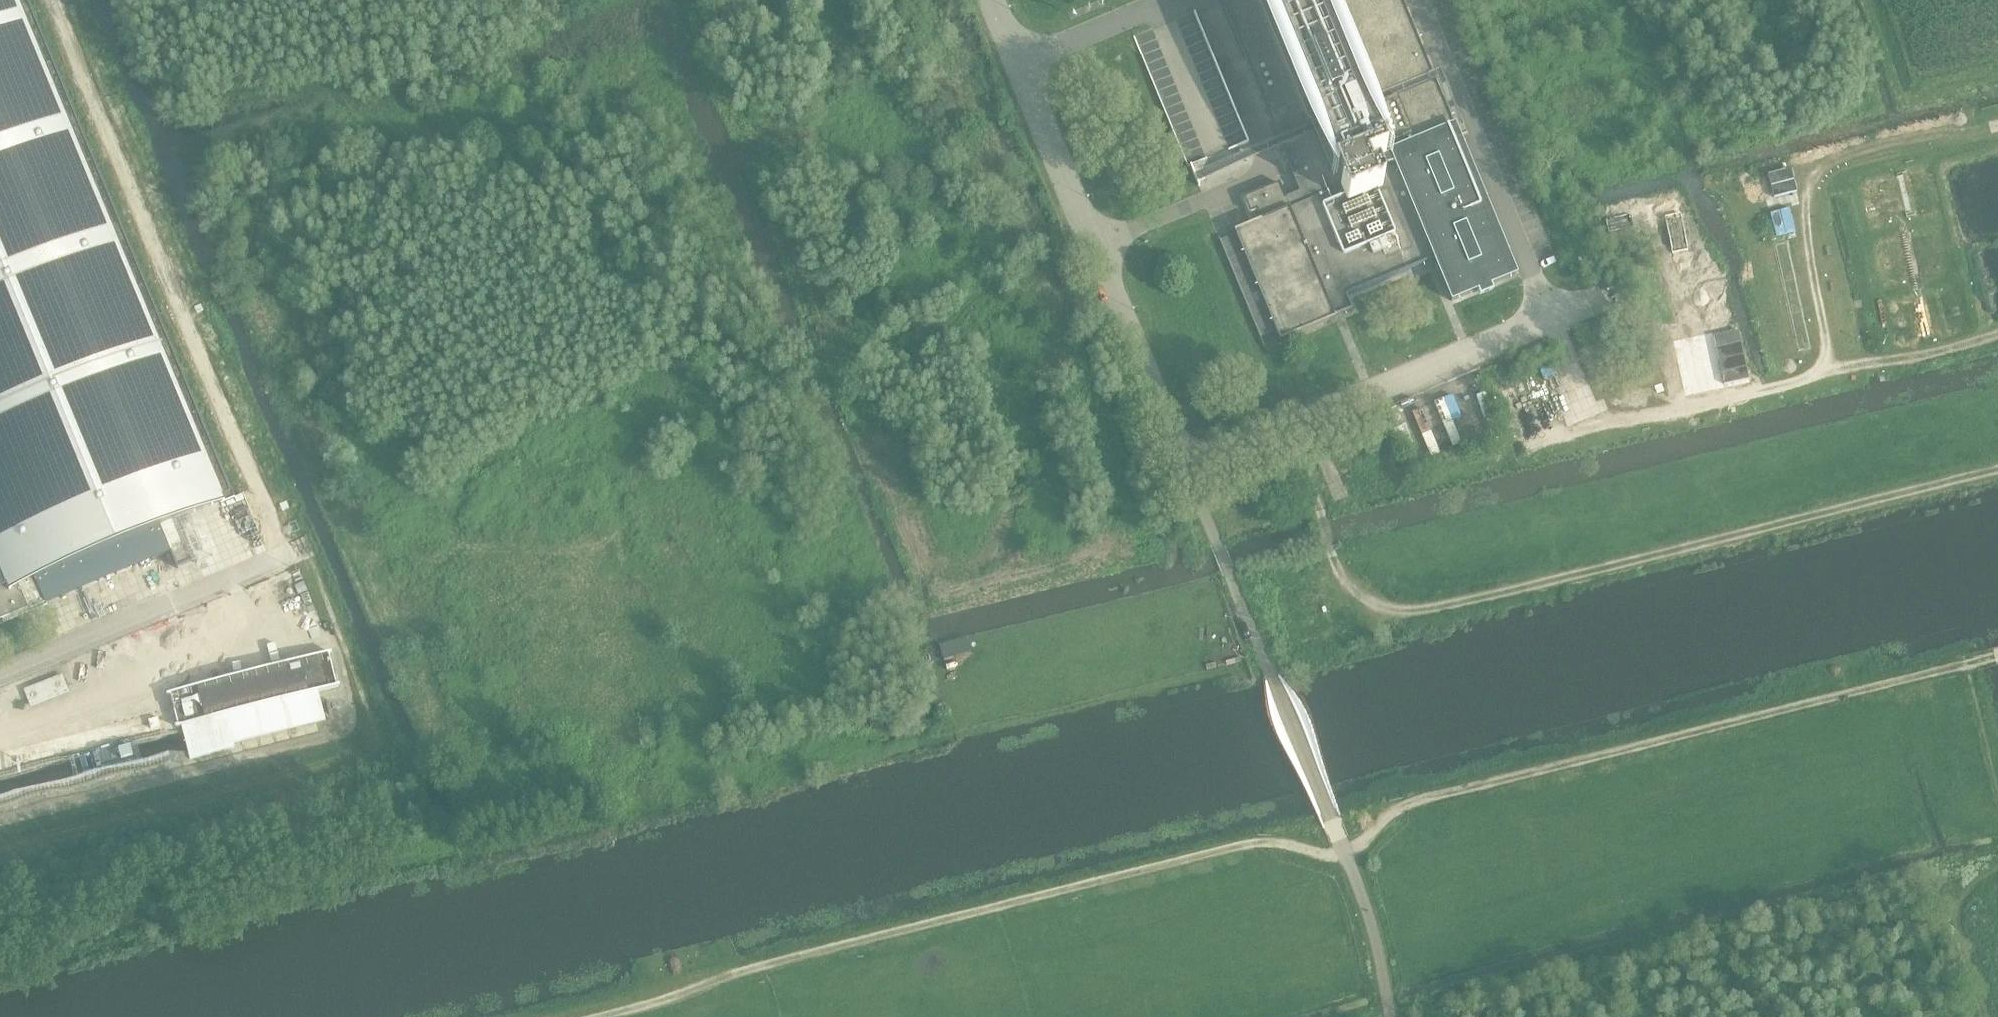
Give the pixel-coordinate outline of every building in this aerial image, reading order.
[(3,623),(28,612),(29,612),(28,612),(82,589),(72,564),(116,546),(141,535),(152,561),(170,553),(177,569),(195,562),(178,520),(196,512),(233,496),(28,0),(0,0),(0,624),(3,623)] [(1227,2),(1224,3),(1223,4),(1222,4),(1222,5),(1222,6),(1222,7),(1299,192),(1286,198),(1280,185),(1280,184),(1279,183),(1278,183),(1277,184),(1245,197),(1244,198),(1244,199),(1249,212),(1250,213),(1251,213),(1257,211),(1261,220),(1234,231),(1235,234),(1236,234),(1280,339),(1279,339),(1280,341),(1354,311),(1353,308),(1348,297),(1435,261),(1451,302),(1516,275),(1509,259),(1508,259),(1460,141),(1454,127),(1451,121),(1401,0),(1226,0),(1227,2)] [(1791,169),(1767,175),(1774,198),(1797,192),(1791,169)] [(1771,211),(1778,234),(1798,228),(1791,206),(1771,211)] [(1235,235),(1221,241),(1260,334),(1274,328),(1235,235)] [(320,692),(338,687),(329,653),(169,694),(178,728),(320,692)] [(320,692),(178,728),(0,773),(0,804),(327,720),(320,692)]
